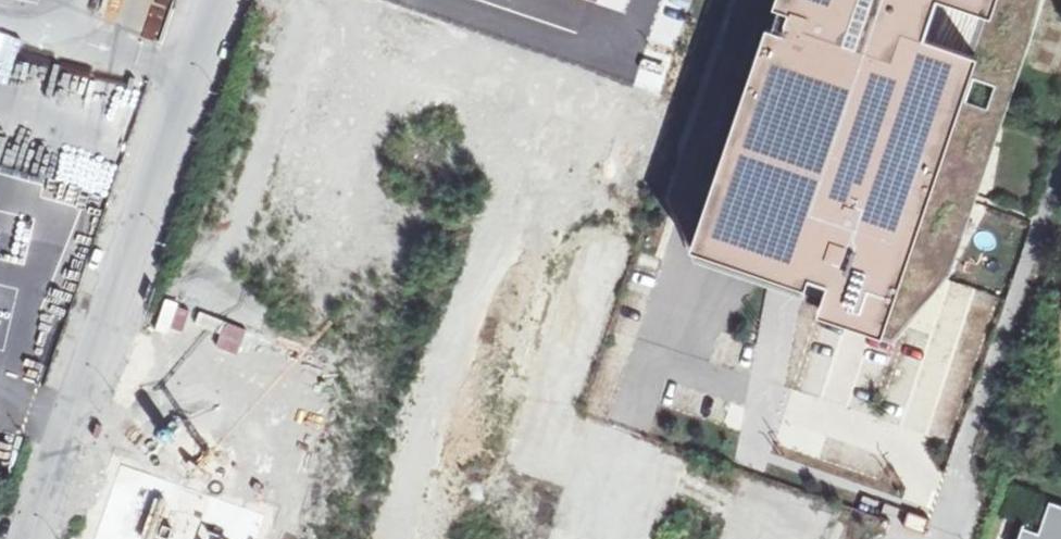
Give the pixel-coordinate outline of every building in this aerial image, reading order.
[(1042,0),(1036,0),(1006,87),(966,73),(956,102),(997,116),(942,277),(833,241),(837,231),(813,223),(788,214),(778,245),(708,221),(710,216),(682,207),(699,156),(688,152),(734,18),(783,34),(791,11),(760,0),(735,0),(667,198),(698,263),(804,299),(811,278),(828,284),(817,318),(893,343),(950,275),(1034,33),(1042,0)] [(942,277),(997,116),(956,102),(966,73),(1006,87),(1036,0),(760,0),(791,11),(783,34),(734,18),(688,152),(699,156),(682,207),(710,216),(708,221),(778,245),(788,214),(813,223),(837,231),(833,241),(942,277)] [(62,269),(86,161),(28,148),(24,164),(7,160),(0,192),(0,290),(74,306),(81,273),(62,269)] [(122,465),(97,538),(257,538),(265,515),(122,465)] [(1021,531),(1018,538),(1060,538),(1060,509),(1049,505),(1038,536),(1021,531)]
